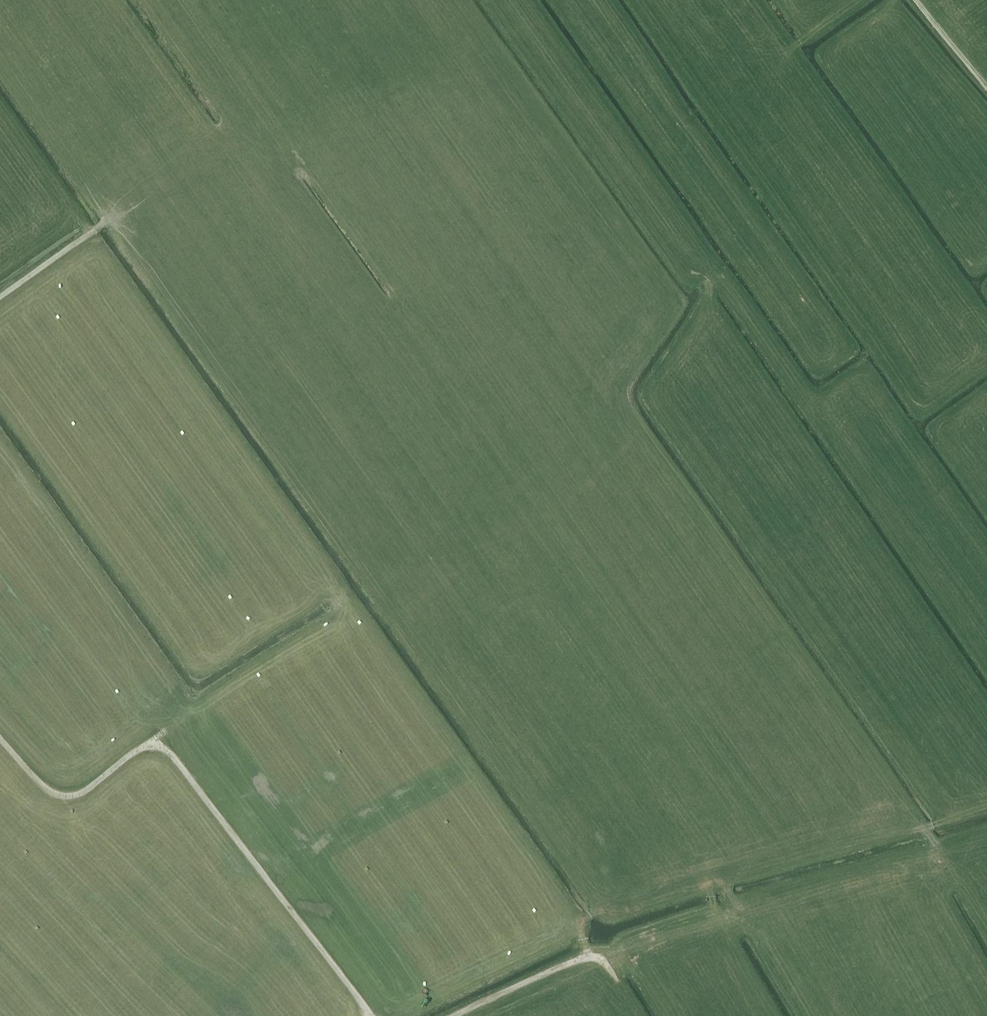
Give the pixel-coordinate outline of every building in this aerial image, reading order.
[(724,892),(718,894),(722,902),(727,900),(724,892)]
